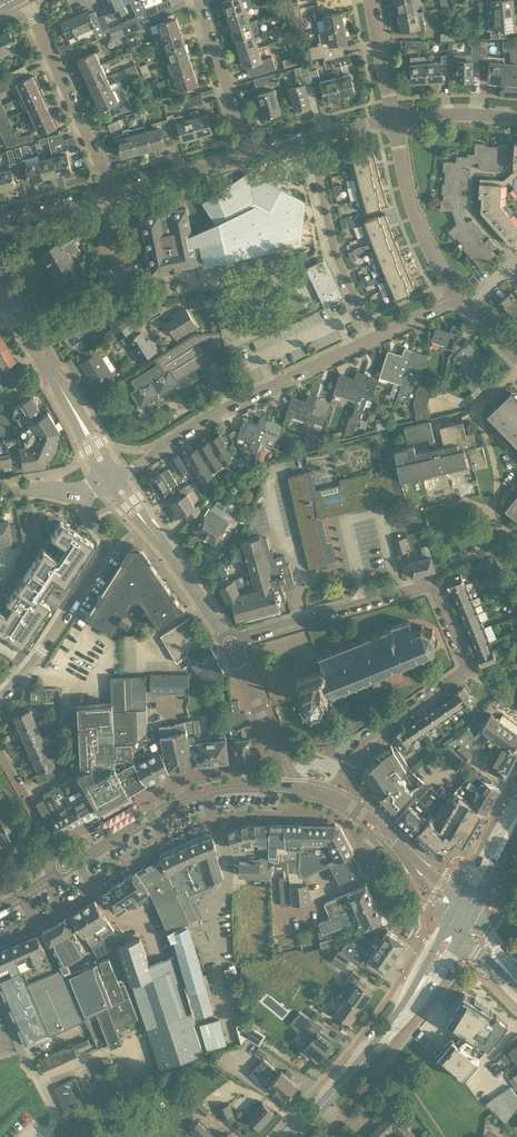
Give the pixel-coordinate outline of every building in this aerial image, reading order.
[(109,12),(113,10),(116,18),(128,13),(124,5),(124,6),(121,0),(104,0),(109,12)] [(139,21),(147,17),(139,0),(138,0),(130,0),(139,21)] [(172,5),(170,0),(167,0),(156,5),(159,11),(172,6),(172,5)] [(245,9),(243,3),(250,1),(250,0),(226,0),(223,1),(227,15),(245,9)] [(399,16),(418,12),(415,0),(405,0),(397,2),(399,16)] [(449,7),(449,6),(448,0),(441,1),(442,8),(449,7)] [(494,15),(514,13),(513,0),(488,0),(489,8),(494,7),(494,15)] [(285,4),(287,11),(300,8),(298,1),(285,4)] [(274,8),(276,14),(284,12),(282,6),(274,8)] [(300,8),(287,11),(290,25),(304,21),(300,8)] [(227,15),(232,27),(250,22),(245,9),(227,15)] [(88,11),(61,22),(68,38),(92,28),(93,27),(97,38),(105,34),(105,33),(97,17),(91,19),(88,11)] [(327,30),(345,27),(342,12),(325,16),(324,11),(314,12),(315,21),(325,19),(327,30)] [(418,12),(399,16),(402,30),(413,28),(414,33),(426,31),(422,11),(418,12)] [(284,12),(276,14),(278,21),(285,19),(284,12)] [(514,13),(494,15),(490,15),(491,38),(510,37),(509,29),(515,28),(514,13)] [(104,14),(97,17),(105,33),(109,31),(110,33),(123,28),(120,23),(109,27),(104,14)] [(162,37),(180,31),(176,18),(174,19),(173,14),(163,18),(164,22),(158,24),(160,31),(153,33),(155,39),(162,37)] [(232,27),(236,40),(254,35),(260,33),(255,20),(250,22),(232,27)] [(139,21),(123,28),(126,35),(134,31),(142,27),(139,21)] [(325,60),(330,58),(344,54),(342,42),(347,41),(345,27),(327,30),(318,32),(320,41),(318,41),(318,44),(310,46),(312,58),(324,56),(325,60)] [(123,28),(110,33),(113,40),(126,35),(123,28)] [(159,52),(166,50),(184,44),(180,31),(162,37),(155,39),(159,52)] [(16,47),(9,32),(0,36),(0,55),(16,47)] [(236,40),(240,53),(258,47),(254,35),(236,40)] [(480,61),(480,41),(470,41),(469,45),(473,45),(472,53),(466,53),(465,60),(457,60),(457,80),(474,80),(473,61),(480,61)] [(488,42),(480,41),(480,61),(488,60),(490,61),(488,81),(503,83),(504,63),(503,56),(488,55),(488,42)] [(504,63),(503,83),(516,84),(516,42),(503,42),(503,49),(510,49),(511,63),(504,63)] [(140,44),(137,45),(133,47),(135,54),(143,51),(140,44)] [(166,50),(170,63),(188,57),(184,44),(166,50)] [(262,60),(258,47),(240,53),(244,66),(262,60)] [(84,72),(101,64),(95,52),(78,59),(84,72)] [(126,60),(133,58),(131,52),(124,55),(126,60)] [(349,53),(344,54),(330,58),(333,67),(351,62),(349,53)] [(412,83),(428,82),(427,62),(427,55),(411,56),(412,83)] [(442,62),(427,62),(428,82),(444,81),(443,68),(450,67),(450,55),(441,55),(442,62)] [(170,63),(175,76),(193,70),(188,57),(170,63)] [(285,67),(298,64),(296,57),(283,60),(285,67)] [(139,66),(142,72),(149,69),(147,63),(139,66)] [(84,72),(89,84),(107,77),(101,64),(84,72)] [(133,79),(141,76),(136,64),(125,69),(127,74),(131,73),(133,79)] [(13,79),(29,71),(25,65),(9,72),(13,79)] [(312,81),(309,70),(308,65),(294,68),(296,77),(295,77),(297,86),(290,88),(296,108),(311,104),(305,83),(312,81)] [(309,70),(312,81),(316,93),(323,90),(326,100),(341,96),(336,77),(321,82),(317,68),(309,70)] [(149,69),(142,72),(144,79),(152,76),(149,69)] [(193,70),(175,76),(168,78),(173,94),(181,91),(180,89),(197,83),(193,70)] [(281,84),(277,73),(254,79),(256,87),(272,82),(273,86),(281,84)] [(350,73),(336,77),(341,96),(355,92),(352,79),(354,79),(352,74),(351,74),(350,73)] [(22,96),(38,88),(36,84),(38,83),(35,77),(34,78),(33,76),(17,83),(22,96)] [(361,88),(368,86),(365,76),(358,78),(361,88)] [(89,84),(95,97),(112,89),(107,77),(89,84)] [(0,86),(0,92),(10,88),(7,82),(0,86)] [(118,86),(112,89),(95,97),(101,109),(111,104),(115,113),(125,110),(128,109),(124,99),(118,86)] [(25,109),(28,108),(44,100),(42,96),(44,95),(41,89),(39,90),(38,88),(22,96),(19,97),(25,109)] [(258,95),(264,117),(281,113),(275,90),(258,95)] [(189,107),(204,103),(201,94),(186,98),(189,107)] [(155,106),(171,102),(169,95),(153,99),(155,106)] [(28,108),(34,121),(50,113),(48,109),(49,108),(46,102),(45,103),(44,100),(28,108)] [(190,112),(197,136),(212,132),(207,114),(199,116),(197,110),(190,112)] [(136,120),(142,118),(140,111),(134,112),(136,120)] [(197,136),(190,112),(192,118),(184,121),(182,115),(174,117),(173,115),(167,116),(168,120),(171,133),(180,130),(183,140),(197,136)] [(0,115),(0,122),(8,118),(6,113),(0,115)] [(51,115),(50,113),(34,121),(40,133),(56,126),(54,122),(55,121),(52,114),(51,115)] [(0,122),(0,129),(11,124),(8,118),(0,122)] [(111,131),(112,131),(122,126),(119,119),(108,124),(111,131)] [(171,133),(168,120),(153,124),(154,130),(146,132),(151,149),(165,145),(162,135),(171,133)] [(0,129),(0,132),(2,136),(14,130),(11,124),(0,129)] [(130,129),(137,153),(151,149),(146,132),(145,126),(131,130),(131,129),(130,129)] [(137,153),(130,129),(123,131),(124,134),(115,138),(118,146),(120,146),(123,157),(137,153)] [(16,136),(14,130),(2,136),(5,142),(16,136)] [(32,133),(17,137),(20,144),(34,140),(32,133)] [(67,153),(58,156),(55,145),(62,143),(59,133),(47,136),(49,142),(53,157),(58,174),(71,170),(67,153)] [(16,136),(5,142),(7,147),(20,144),(17,137),(16,136)] [(40,145),(49,142),(47,136),(38,139),(40,145)] [(515,139),(513,165),(515,169),(503,180),(479,178),(478,197),(481,197),(480,212),(509,244),(516,245),(516,223),(501,205),(502,185),(506,185),(509,183),(511,185),(512,185),(512,188),(516,193),(516,141),(516,140),(516,139),(515,139)] [(468,154),(468,157),(467,162),(475,163),(480,163),(480,169),(489,170),(491,143),(475,142),(475,154),(468,154)] [(508,144),(491,143),(489,170),(499,171),(500,163),(506,164),(508,144)] [(17,157),(23,156),(20,146),(14,148),(17,157)] [(12,148),(6,150),(10,163),(16,162),(12,148)] [(349,158),(351,164),(349,164),(351,172),(377,165),(374,152),(349,158)] [(467,162),(468,157),(457,156),(456,162),(444,161),(443,172),(445,172),(445,178),(469,180),(469,170),(463,169),(463,163),(474,164),(475,163),(467,162)] [(53,157),(39,161),(44,178),(58,174),(53,157)] [(31,182),(44,178),(39,161),(27,164),(25,159),(18,161),(22,175),(28,173),(31,182)] [(16,162),(10,163),(9,163),(10,169),(0,172),(0,184),(2,190),(15,186),(13,177),(20,175),(16,162)] [(377,165),(351,172),(353,179),(355,179),(356,185),(380,179),(377,165)] [(215,222),(192,233),(197,261),(203,260),(203,264),(210,263),(210,261),(263,250),(264,252),(272,250),(279,249),(279,247),(299,243),(303,204),(249,176),(224,193),(222,189),(202,202),(215,222)] [(469,180),(445,178),(444,184),(442,184),(442,194),(444,194),(461,195),(462,189),(468,189),(469,180)] [(380,179),(356,185),(358,191),(356,192),(358,199),(384,191),(380,179)] [(384,191),(358,199),(360,206),(362,206),(364,212),(388,205),(384,191)] [(453,211),(454,217),(463,214),(462,211),(461,211),(461,205),(467,205),(468,195),(461,195),(444,194),(443,200),(441,200),(441,210),(453,211)] [(197,261),(192,233),(191,233),(190,232),(191,232),(187,208),(181,209),(180,203),(169,205),(169,204),(156,206),(157,208),(146,210),(147,216),(142,217),(153,272),(170,269),(170,271),(181,269),(180,267),(196,264),(198,263),(197,261)] [(361,222),(364,228),(362,228),(365,236),(390,226),(385,213),(361,222)] [(465,218),(463,214),(454,217),(456,224),(448,231),(455,239),(456,238),(461,242),(479,226),(472,219),(468,223),(464,219),(465,218)] [(346,222),(347,227),(348,227),(349,229),(358,226),(357,219),(346,222)] [(390,226),(365,236),(368,243),(369,243),(371,248),(395,239),(390,226)] [(485,234),(479,226),(461,242),(465,247),(463,248),(470,255),(471,254),(485,242),(481,238),(485,234)] [(69,254),(73,252),(79,248),(75,241),(85,236),(80,228),(42,251),(54,271),(72,260),(69,254)] [(489,238),(485,242),(471,254),(475,259),(474,260),(480,267),(495,254),(491,250),(496,245),(489,238)] [(395,239),(371,248),(374,254),(372,254),(375,262),(400,252),(395,239)] [(353,250),(355,255),(364,251),(362,246),(353,250)] [(400,252),(375,262),(378,269),(379,269),(382,274),(405,265),(400,252)] [(306,266),(325,307),(336,302),(341,299),(342,299),(323,258),(306,266)] [(90,271),(83,260),(77,264),(83,274),(90,271)] [(405,265),(382,274),(384,280),(382,280),(386,288),(410,277),(405,265)] [(410,277),(386,288),(389,295),(390,294),(393,300),(416,290),(410,277)] [(222,289),(212,291),(219,324),(219,327),(229,325),(222,289)] [(515,296),(511,291),(501,300),(505,304),(504,305),(510,312),(511,311),(514,314),(513,315),(516,320),(516,295),(515,296)] [(109,322),(116,333),(128,325),(125,319),(131,315),(126,306),(122,308),(116,297),(101,306),(111,321),(109,322)] [(203,299),(189,301),(190,308),(204,305),(203,299)] [(175,338),(191,328),(191,330),(197,326),(185,308),(176,313),(178,316),(167,323),(175,338)] [(70,346),(85,336),(86,338),(97,331),(89,319),(84,322),(80,316),(71,322),(73,325),(61,332),(70,346)] [(128,325),(116,333),(120,338),(121,338),(124,343),(126,341),(136,357),(134,358),(138,363),(156,351),(150,342),(147,344),(140,333),(134,336),(131,331),(132,331),(128,325)] [(457,346),(461,342),(457,338),(461,328),(453,325),(450,333),(436,328),(432,341),(447,345),(446,347),(453,350),(453,349),(455,351),(459,347),(457,346)] [(194,334),(168,350),(162,354),(155,358),(158,363),(131,380),(136,389),(131,392),(140,408),(179,383),(177,380),(200,366),(202,368),(208,364),(224,354),(220,331),(216,331),(210,332),(194,334)] [(465,345),(461,342),(457,346),(459,347),(455,351),(457,352),(456,354),(453,358),(473,378),(467,384),(474,392),(484,382),(477,375),(489,363),(468,342),(465,345)] [(90,370),(97,381),(111,372),(101,357),(103,356),(96,345),(84,353),(87,359),(81,363),(87,372),(90,370)] [(7,346),(0,351),(0,389),(0,391),(18,380),(8,364),(15,360),(7,346)] [(397,398),(399,392),(405,371),(412,351),(405,348),(402,356),(387,352),(379,376),(395,381),(390,395),(397,398)] [(427,356),(412,351),(405,371),(399,392),(408,394),(416,370),(422,372),(427,356)] [(335,387),(359,395),(360,395),(361,392),(363,386),(360,385),(364,375),(356,372),(353,379),(339,375),(335,387)] [(360,395),(359,395),(353,414),(360,417),(366,398),(370,399),(371,395),(373,395),(378,379),(364,375),(360,385),(363,386),(361,392),(360,395)] [(421,381),(419,387),(431,391),(433,385),(421,381)] [(431,391),(419,387),(417,393),(429,397),(431,391)] [(515,401),(509,394),(512,392),(511,391),(491,410),(516,437),(516,399),(515,401)] [(417,393),(413,403),(427,403),(429,397),(417,393)] [(306,431),(308,425),(314,409),(312,408),(316,398),(308,395),(305,403),(291,398),(287,411),(283,423),(290,425),(292,417),(304,421),(302,429),(306,431)] [(1,461),(2,467),(10,465),(10,464),(20,462),(22,468),(44,463),(49,450),(50,449),(49,448),(46,446),(47,443),(51,444),(52,444),(53,442),(59,429),(47,410),(42,413),(36,404),(37,403),(33,397),(28,400),(27,397),(19,402),(17,398),(13,401),(0,403),(0,422),(10,426),(12,416),(15,417),(22,427),(17,437),(5,440),(3,438),(10,428),(0,424),(0,461),(1,461)] [(314,409),(308,425),(313,427),(321,430),(323,425),(330,402),(316,398),(312,408),(314,409)] [(427,403),(413,403),(415,412),(429,410),(427,403)] [(430,416),(429,410),(415,412),(417,419),(430,416)] [(358,417),(351,415),(349,421),(350,421),(346,433),(352,435),(358,417)] [(377,429),(385,427),(383,417),(375,419),(377,429)] [(243,420),(237,437),(251,441),(249,447),(252,448),(251,451),(256,452),(258,448),(267,420),(259,418),(257,425),(243,420)] [(267,420),(258,448),(264,450),(268,439),(277,442),(282,425),(267,420)] [(396,456),(402,480),(472,463),(474,468),(488,465),(483,443),(477,444),(473,431),(466,433),(463,420),(440,426),(444,445),(436,447),(430,421),(403,427),(407,443),(428,438),(431,448),(416,452),(414,445),(394,450),(396,456)] [(341,430),(333,432),(335,438),(343,436),(341,430)] [(220,433),(209,441),(216,452),(227,445),(220,433)] [(304,436),(301,444),(306,446),(309,437),(304,436)] [(283,438),(279,450),(288,453),(292,442),(283,438)] [(209,441),(197,448),(204,459),(216,452),(209,441)] [(227,445),(216,452),(224,464),(235,457),(227,445)] [(197,448),(186,455),(188,459),(186,461),(191,468),(193,467),(193,466),(199,462),(204,459),(197,448)] [(265,452),(259,449),(256,458),(262,460),(265,452)] [(204,459),(199,462),(201,465),(206,461),(212,471),(224,464),(216,452),(204,459)] [(178,455),(170,460),(175,469),(183,464),(178,455)] [(239,465),(245,462),(241,455),(235,459),(239,465)] [(194,469),(192,471),(197,479),(195,480),(201,490),(207,486),(203,480),(213,473),(212,471),(206,461),(201,465),(199,462),(193,466),(193,467),(194,469)] [(160,495),(171,488),(178,484),(168,468),(150,479),(160,495)] [(391,474),(390,474),(369,479),(368,474),(340,481),(341,485),(314,492),(309,471),(289,476),(311,567),(326,563),(325,562),(333,560),(330,548),(328,549),(320,516),(396,498),(391,474)] [(187,493),(167,505),(176,519),(185,514),(189,520),(198,515),(201,510),(198,505),(197,506),(196,507),(187,493)] [(219,498),(215,505),(223,511),(228,504),(227,504),(219,498)] [(508,512),(516,519),(516,502),(508,512)] [(228,504),(223,511),(231,516),(232,517),(236,510),(233,508),(232,507),(231,506),(228,504)] [(194,529),(205,537),(220,515),(212,509),(209,508),(194,529)] [(220,515),(205,537),(216,545),(231,523),(229,521),(220,515)] [(11,544),(12,547),(18,546),(14,524),(9,524),(8,520),(0,522),(0,546),(11,544)] [(21,647),(49,605),(41,600),(56,579),(63,584),(91,542),(60,521),(50,536),(63,545),(55,556),(42,548),(5,602),(11,606),(5,614),(0,611),(0,633),(21,647)] [(233,579),(219,586),(228,602),(233,601),(237,618),(280,606),(278,600),(286,598),(284,589),(295,586),(289,563),(286,564),(281,565),(271,560),(269,551),(270,550),(267,537),(261,538),(261,537),(242,542),(254,584),(244,586),(239,577),(233,579)] [(398,554),(399,554),(408,552),(404,538),(395,540),(398,554)] [(409,563),(412,577),(435,570),(428,545),(421,547),(424,558),(409,563)] [(94,611),(90,618),(113,632),(119,624),(121,619),(128,623),(129,624),(133,619),(125,614),(134,600),(141,600),(160,626),(182,611),(178,605),(180,603),(175,595),(172,597),(168,591),(171,589),(148,557),(143,549),(140,551),(132,551),(130,550),(125,558),(100,596),(103,598),(99,604),(96,602),(92,610),(94,611)] [(217,566),(222,577),(228,574),(223,563),(217,566)] [(500,567),(494,570),(497,577),(503,574),(500,567)] [(450,591),(453,590),(461,586),(464,585),(464,584),(460,574),(445,580),(450,591)] [(461,586),(453,590),(458,604),(472,598),(469,591),(475,589),(472,581),(464,584),(464,585),(461,586)] [(505,595),(507,601),(513,599),(510,593),(505,595)] [(472,598),(458,604),(464,618),(478,613),(472,598)] [(478,613),(464,618),(470,633),(484,627),(478,613)] [(205,644),(202,639),(188,618),(160,637),(178,663),(189,655),(199,669),(200,668),(210,683),(225,672),(216,659),(219,657),(208,642),(205,644)] [(346,691),(348,690),(347,688),(355,684),(356,687),(358,686),(357,683),(366,679),(367,682),(368,682),(370,687),(369,689),(370,689),(371,688),(376,686),(380,684),(383,684),(383,683),(381,682),(379,678),(380,677),(378,674),(382,673),(382,674),(386,672),(401,665),(402,668),(404,667),(402,664),(412,660),(413,663),(415,662),(414,659),(423,655),(424,658),(425,658),(424,655),(431,652),(433,654),(434,652),(432,651),(436,643),(438,643),(438,641),(435,641),(432,633),(434,631),(433,630),(431,632),(423,629),(423,626),(421,626),(421,629),(414,632),(413,629),(411,630),(409,622),(392,627),(392,628),(387,630),(386,628),(384,628),(385,631),(364,639),(364,637),(362,637),(363,640),(354,644),(353,641),(351,642),(352,644),(347,646),(343,648),(342,645),(340,646),(341,648),(332,652),(331,650),(329,650),(330,653),(322,656),(320,657),(317,656),(317,658),(320,659),(323,668),(322,668),(320,670),(300,678),(298,677),(297,679),(299,680),(303,690),(306,696),(308,701),(306,703),(309,705),(310,702),(330,694),(333,695),(334,694),(335,695),(337,695),(336,692),(345,688),(346,691)] [(484,627),(470,633),(476,647),(490,641),(484,627)] [(490,641),(476,647),(479,654),(477,655),(481,665),(496,659),(496,660),(504,657),(499,646),(493,648),(490,641)] [(150,693),(158,693),(159,674),(151,674),(150,693)] [(167,674),(159,674),(158,693),(167,693),(167,674)] [(175,674),(167,674),(167,693),(174,693),(175,674)] [(175,674),(174,693),(189,693),(189,674),(175,674)] [(112,702),(113,743),(132,743),(147,734),(146,703),(145,676),(111,678),(112,702)] [(455,697),(453,698),(459,707),(461,705),(463,708),(472,701),(463,687),(453,694),(455,697)] [(31,701),(40,701),(39,689),(31,690),(31,701)] [(453,698),(441,706),(449,717),(463,708),(461,705),(459,707),(453,698)] [(225,715),(233,714),(231,700),(224,701),(225,715)] [(237,759),(239,759),(239,758),(251,757),(253,757),(250,737),(246,738),(245,729),(251,727),(246,712),(240,713),(238,700),(231,700),(233,714),(235,739),(237,759)] [(128,791),(129,791),(114,764),(113,743),(112,702),(78,705),(81,764),(85,764),(85,768),(78,772),(79,773),(74,776),(84,793),(88,791),(99,810),(102,814),(132,798),(129,793),(128,791)] [(441,706),(430,714),(437,725),(449,717),(441,706)] [(14,717),(20,731),(35,724),(29,710),(14,717)] [(430,714),(418,722),(425,733),(437,725),(430,714)] [(473,714),(468,720),(471,725),(477,717),(473,714)] [(509,749),(511,750),(516,743),(516,733),(516,732),(516,731),(516,726),(502,715),(498,719),(491,714),(480,728),(488,733),(483,740),(485,741),(493,747),(495,748),(500,742),(501,743),(509,749)] [(190,720),(185,722),(187,733),(195,731),(195,734),(199,734),(200,732),(199,719),(194,720),(190,720)] [(187,733),(185,722),(172,724),(159,727),(162,742),(165,744),(166,749),(164,752),(165,754),(164,754),(169,769),(177,767),(178,767),(182,766),(185,765),(193,763),(187,733)] [(418,722),(406,730),(412,739),(410,741),(411,743),(425,733),(418,722)] [(35,724),(20,731),(26,745),(41,738),(35,724)] [(467,728),(454,738),(449,742),(448,742),(456,750),(462,744),(469,751),(474,746),(477,749),(478,747),(479,748),(484,743),(467,728)] [(411,743),(410,741),(412,739),(406,730),(404,732),(402,729),(393,736),(402,749),(403,749),(406,753),(414,748),(411,743)] [(451,733),(445,737),(449,742),(454,738),(451,733)] [(169,769),(164,754),(163,755),(159,747),(160,746),(155,734),(148,737),(147,735),(147,734),(132,743),(135,760),(134,761),(140,771),(141,770),(148,783),(169,770),(169,769)] [(211,762),(229,760),(226,734),(208,736),(211,762)] [(26,745),(33,759),(56,749),(54,743),(52,744),(48,735),(41,738),(26,745)] [(188,736),(193,763),(211,762),(208,736),(201,737),(196,737),(195,735),(188,736)] [(438,749),(448,742),(449,742),(445,737),(435,744),(438,749)] [(135,760),(132,743),(113,743),(114,764),(129,791),(131,790),(131,789),(143,783),(144,784),(147,783),(148,783),(141,770),(140,771),(134,761),(135,760)] [(509,749),(501,743),(488,768),(505,777),(516,755),(516,752),(513,749),(511,750),(509,749)] [(472,754),(469,751),(462,744),(456,750),(465,760),(466,760),(472,754)] [(456,769),(464,761),(448,746),(440,754),(456,769)] [(407,765),(396,748),(393,750),(391,747),(376,757),(377,760),(366,768),(362,771),(379,796),(377,798),(393,813),(412,792),(405,786),(406,786),(406,785),(406,784),(406,783),(406,782),(406,781),(405,781),(404,780),(403,780),(402,780),(401,780),(397,776),(401,774),(398,770),(407,765)] [(56,749),(33,759),(39,772),(45,769),(50,778),(61,771),(66,769),(63,763),(68,760),(64,750),(58,753),(56,749)] [(419,763),(426,758),(422,753),(416,758),(419,763)] [(74,776),(64,781),(84,818),(92,813),(91,813),(96,810),(97,811),(98,810),(99,810),(88,791),(84,793),(74,776)] [(482,779),(476,790),(493,800),(499,789),(482,779)] [(84,818),(64,781),(43,793),(45,798),(37,802),(49,823),(52,821),(58,833),(59,832),(70,826),(71,826),(70,825),(81,819),(83,817),(83,819),(84,818)] [(493,800),(476,790),(462,782),(454,791),(485,813),(493,800)] [(415,833),(451,794),(441,786),(436,791),(430,786),(419,798),(417,796),(409,805),(409,804),(397,817),(415,833)] [(486,814),(485,813),(454,791),(451,794),(415,833),(440,856),(451,843),(453,845),(458,839),(468,845),(486,814)] [(185,807),(192,819),(205,811),(198,799),(185,807)] [(108,818),(114,830),(137,819),(131,807),(108,818)] [(186,810),(164,820),(170,834),(192,825),(186,810)] [(1,850),(11,845),(7,837),(10,835),(8,830),(13,824),(14,820),(11,814),(4,811),(0,812),(0,851),(1,850)] [(255,823),(257,841),(258,847),(264,847),(264,850),(270,850),(270,822),(255,823)] [(270,853),(270,858),(270,859),(271,859),(274,859),(274,866),(288,866),(284,822),(270,822),(270,850),(270,853)] [(301,847),(300,849),(303,849),(303,847),(305,847),(305,839),(303,839),(303,823),(284,822),(288,866),(288,871),(297,871),(298,859),(298,847),(301,847)] [(245,843),(257,841),(255,823),(242,825),(245,843)] [(339,885),(362,873),(351,852),(353,851),(341,827),(335,823),(303,823),(303,839),(305,839),(305,847),(303,847),(303,849),(300,849),(299,867),(303,875),(328,863),(339,885)] [(245,843),(242,825),(227,830),(233,847),(242,844),(244,848),(246,847),(245,843)] [(162,857),(161,857),(189,921),(167,930),(171,940),(194,1014),(216,1008),(205,974),(204,974),(194,943),(207,939),(201,918),(198,919),(197,917),(188,894),(200,890),(209,887),(207,883),(223,878),(215,850),(217,850),(213,835),(194,841),(190,843),(162,857)] [(138,870),(137,870),(151,892),(153,898),(167,930),(189,921),(161,857),(159,858),(160,859),(152,863),(152,862),(151,863),(147,866),(147,865),(145,866),(138,870)] [(271,869),(271,859),(270,859),(270,858),(260,857),(259,859),(249,859),(249,861),(239,861),(239,875),(259,875),(259,878),(271,879),(271,869)] [(105,891),(105,896),(106,896),(115,910),(117,912),(137,899),(140,904),(147,899),(148,901),(153,898),(151,892),(137,870),(106,891),(105,891)] [(292,904),(290,885),(289,875),(279,876),(281,905),(292,904)] [(292,904),(310,902),(308,883),(290,885),(292,904)] [(357,908),(374,900),(366,884),(349,891),(349,892),(334,898),(325,902),(324,905),(328,912),(330,918),(338,915),(357,908)] [(115,957),(122,954),(119,944),(115,933),(114,930),(112,927),(107,919),(108,919),(95,899),(71,914),(71,915),(84,934),(85,934),(89,941),(98,953),(111,948),(115,957)] [(382,919),(374,900),(357,908),(338,915),(330,918),(328,919),(332,929),(361,918),(365,927),(382,919)] [(45,930),(43,931),(62,963),(60,964),(62,967),(66,972),(79,967),(80,967),(75,960),(68,964),(66,961),(84,950),(75,934),(66,918),(64,919),(65,920),(56,925),(55,924),(54,925),(55,926),(45,931),(45,930)] [(149,965),(138,933),(136,934),(133,935),(131,935),(129,935),(127,935),(125,934),(123,933),(121,932),(120,930),(115,933),(119,944),(122,954),(144,1018),(161,1066),(203,1052),(186,1004),(190,1003),(186,990),(173,956),(149,965)] [(345,943),(341,950),(365,967),(369,960),(386,971),(389,966),(387,964),(390,959),(392,960),(395,956),(393,955),(397,950),(399,951),(405,943),(387,930),(381,939),(375,935),(365,949),(353,941),(345,943)] [(36,934),(11,945),(52,1033),(85,1018),(66,972),(62,967),(53,970),(37,934),(36,934)] [(334,943),(333,938),(320,941),(321,946),(334,943)] [(26,1044),(52,1033),(11,945),(0,950),(0,985),(26,1044)] [(351,958),(338,949),(331,960),(343,969),(351,958)] [(109,957),(98,962),(101,972),(113,1004),(108,1005),(117,1026),(138,1017),(124,982),(120,984),(109,957)] [(79,967),(66,972),(85,1018),(88,1026),(89,1026),(98,1047),(109,1042),(111,1046),(117,1044),(122,1042),(121,1037),(119,1031),(123,1029),(121,1025),(117,1026),(108,1005),(113,1004),(101,972),(98,962),(97,962),(80,969),(79,967)] [(343,988),(340,992),(361,1007),(371,992),(364,987),(366,983),(359,979),(361,976),(353,971),(342,987),(343,988)] [(343,1001),(334,1014),(341,1019),(343,1016),(351,1021),(361,1007),(340,992),(337,996),(336,997),(343,1001)] [(483,1005),(484,1003),(476,998),(475,1000),(465,994),(447,1022),(460,1030),(454,1039),(453,1038),(437,1057),(447,1065),(464,1079),(473,1067),(479,1061),(475,1057),(485,1045),(489,1048),(509,1025),(497,1015),(495,1018),(491,1015),(493,1011),(483,1005)] [(309,1015),(297,1029),(306,1040),(300,1047),(302,1049),(302,1050),(309,1056),(310,1055),(317,1061),(333,1044),(319,1031),(324,1025),(309,1015)] [(219,1019),(200,1024),(207,1050),(226,1044),(219,1019)] [(238,1024),(237,1025),(241,1044),(246,1037),(259,1045),(267,1034),(246,1021),(238,1024)] [(79,1050),(91,1045),(88,1038),(76,1043),(79,1050)] [(45,1071),(78,1055),(73,1044),(40,1060),(45,1071)] [(287,1070),(285,1073),(281,1070),(279,1072),(264,1059),(267,1053),(257,1047),(253,1053),(262,1059),(249,1074),(265,1088),(269,1083),(286,1099),(298,1085),(291,1078),(293,1074),(287,1070)] [(502,1050),(495,1058),(494,1058),(499,1065),(500,1064),(508,1056),(502,1050)] [(77,1077),(54,1088),(64,1110),(87,1099),(77,1077)] [(486,1103),(505,1121),(516,1105),(516,1095),(511,1086),(486,1103)] [(210,1109),(194,1095),(188,1101),(204,1115),(210,1109)] [(393,1101),(379,1114),(385,1120),(367,1136),(388,1136),(393,1132),(397,1136),(417,1136),(393,1112),(399,1107),(393,1101)] [(263,1102),(247,1117),(258,1128),(273,1112),(263,1102)] [(234,1114),(229,1103),(218,1108),(222,1119),(234,1114)] [(192,1128),(191,1129),(200,1136),(215,1136),(198,1121),(192,1128)]
